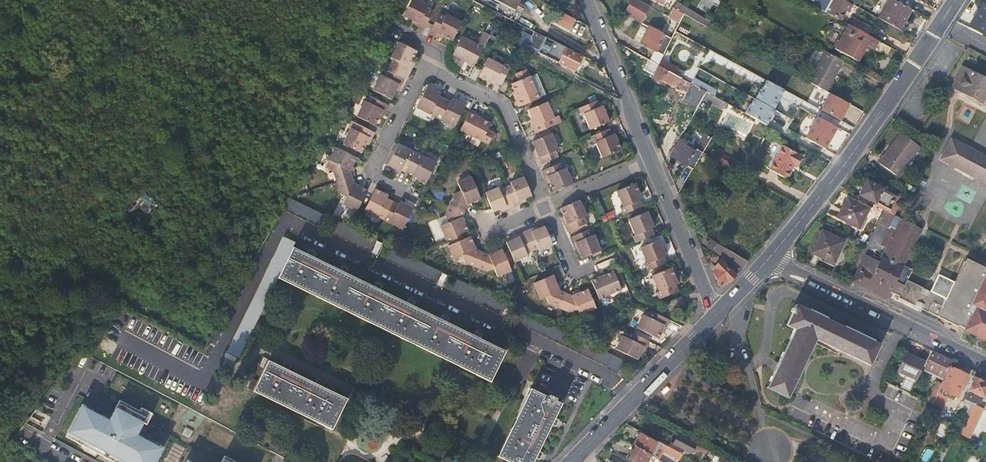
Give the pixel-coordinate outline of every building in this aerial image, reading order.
[(434,11),(428,7),(430,5),(420,0),(412,0),(404,16),(420,24),(419,26),(425,29),(434,11)] [(519,0),(495,0),(500,3),(504,5),(514,10),(519,0)] [(641,21),(649,6),(638,0),(631,0),(625,12),(641,21)] [(713,10),(717,0),(702,0),(700,5),(713,10)] [(840,22),(844,13),(849,5),(840,0),(832,0),(825,13),(840,22)] [(910,9),(893,0),(889,0),(878,21),(898,32),(910,9)] [(668,16),(679,22),(684,13),(673,7),(668,16)] [(561,11),(556,22),(571,30),(576,19),(561,11)] [(453,40),(462,22),(446,14),(445,17),(440,14),(430,32),(436,35),(438,33),(453,40)] [(668,46),(672,37),(649,26),(643,40),(649,43),(648,46),(656,49),(665,53),(668,46)] [(885,57),(890,49),(851,27),(846,36),(844,34),(839,43),(841,44),(837,52),(858,63),(866,47),(885,57)] [(538,50),(545,36),(534,31),(528,44),(538,50)] [(474,65),(484,47),(462,36),(453,54),(474,65)] [(548,56),(556,42),(545,36),(538,50),(538,51),(548,56)] [(418,50),(399,41),(391,56),(391,57),(393,58),(391,64),(410,74),(413,68),(410,66),(418,50)] [(564,48),(565,47),(556,42),(548,56),(562,63),(564,59),(560,57),(564,48)] [(580,56),(564,48),(560,57),(564,59),(562,63),(574,70),(580,56)] [(657,64),(659,65),(665,54),(665,53),(656,49),(651,61),(657,64)] [(827,91),(843,62),(825,52),(808,81),(827,91)] [(501,85),(511,67),(504,63),(503,65),(488,58),(479,76),(493,84),(495,81),(501,85)] [(697,107),(705,91),(659,65),(657,64),(653,72),(655,73),(653,77),(661,82),(663,80),(676,87),(675,88),(678,90),(679,88),(686,92),(684,96),(690,98),(688,102),(697,107)] [(964,67),(956,83),(961,85),(958,89),(985,104),(985,78),(964,67)] [(405,78),(387,69),(383,75),(382,74),(373,90),(392,99),(400,84),(402,85),(405,78)] [(521,106),(539,99),(529,76),(511,84),(521,106)] [(715,95),(718,89),(695,77),(692,83),(715,95)] [(769,125),(787,89),(765,78),(748,114),(769,125)] [(417,106),(436,117),(446,98),(440,95),(441,92),(428,86),(417,106)] [(724,108),(726,103),(705,91),(697,107),(685,127),(684,127),(676,140),(679,141),(671,154),(693,167),(703,151),(710,136),(705,133),(699,145),(700,145),(698,148),(689,142),(697,128),(700,129),(715,104),(724,108)] [(831,93),(821,110),(840,121),(850,104),(831,93)] [(389,105),(370,95),(368,101),(365,100),(357,115),(375,125),(383,110),(386,111),(389,105)] [(451,101),(446,98),(436,117),(455,126),(465,105),(453,99),(451,101)] [(600,106),(597,100),(577,109),(580,115),(583,114),(590,130),(609,122),(602,106),(600,106)] [(531,126),(535,134),(561,123),(558,116),(553,118),(546,102),(528,110),(534,125),(531,126)] [(490,123),(469,112),(460,130),(489,145),(495,133),(487,129),(490,123)] [(814,122),(805,136),(830,151),(844,128),(819,114),(814,123),(814,122)] [(375,132),(357,123),(354,128),(351,127),(343,143),(361,152),(370,136),(372,137),(375,132)] [(611,135),(608,128),(589,137),(592,143),(595,142),(602,158),(621,149),(614,134),(611,135)] [(538,165),(558,157),(555,151),(558,150),(551,134),(532,142),(538,157),(535,159),(538,165)] [(920,147),(902,134),(890,150),(886,156),(884,154),(879,162),(897,175),(898,175),(902,169),(904,170),(920,147)] [(943,154),(950,158),(948,162),(976,177),(978,173),(984,177),(983,180),(985,182),(985,157),(952,138),(943,154)] [(669,153),(671,154),(679,141),(676,140),(669,153)] [(791,151),(772,140),(758,164),(775,174),(782,161),(785,162),(791,151)] [(403,168),(409,171),(418,152),(399,142),(388,164),(401,171),(403,168)] [(357,158),(335,146),(329,159),(337,163),(333,169),(337,182),(352,177),(351,172),(351,170),(357,158)] [(418,152),(409,171),(414,174),(412,177),(426,183),(436,162),(418,152)] [(553,192),(572,184),(565,168),(563,169),(560,163),(541,171),(543,178),(546,177),(553,192)] [(453,193),(448,204),(463,210),(466,204),(480,198),(471,176),(456,182),(459,190),(453,193)] [(532,195),(524,176),(510,182),(511,184),(505,187),(513,206),(519,203),(518,200),(532,195)] [(352,177),(337,182),(341,192),(348,196),(344,203),(357,210),(368,189),(354,183),(352,177)] [(877,202),(876,204),(885,209),(890,212),(893,205),(879,198),(884,188),(869,179),(861,193),(877,202)] [(619,208),(622,215),(642,206),(639,200),(642,199),(634,182),(616,190),(622,206),(619,208)] [(365,209),(384,220),(393,201),(388,198),(389,195),(375,187),(365,209)] [(485,192),(492,210),(493,211),(506,206),(507,208),(513,206),(505,187),(499,189),(498,187),(485,192)] [(610,188),(598,191),(602,203),(613,199),(610,188)] [(329,216),(292,198),(287,210),(322,227),(329,216)] [(869,209),(849,198),(839,217),(859,227),(869,209)] [(393,201),(384,220),(402,229),(413,207),(400,200),(399,203),(393,201)] [(563,224),(566,231),(586,223),(583,216),(586,216),(579,200),(560,208),(566,223),(563,224)] [(461,215),(464,210),(463,210),(448,204),(444,214),(447,222),(439,225),(445,239),(467,229),(461,215)] [(627,215),(629,219),(643,213),(642,209),(627,215)] [(890,228),(891,227),(897,215),(890,212),(885,209),(878,222),(890,228)] [(601,217),(605,222),(615,216),(612,210),(601,217)] [(631,235),(634,243),(654,235),(651,228),(653,227),(647,211),(643,213),(629,219),(628,219),(634,235),(631,235)] [(922,228),(902,218),(897,230),(891,227),(890,228),(882,245),(887,247),(874,272),(861,265),(853,280),(868,287),(870,283),(889,293),(890,290),(895,281),(922,228)] [(349,226),(344,223),(338,235),(373,252),(379,240),(374,238),(349,226)] [(524,230),(532,250),(538,247),(539,249),(552,244),(544,225),(531,230),(530,228),(524,230)] [(703,233),(712,237),(716,230),(707,226),(703,233)] [(569,238),(572,244),(575,243),(581,258),(600,250),(594,235),(591,235),(589,229),(569,238)] [(506,242),(514,261),(526,255),(525,253),(532,250),(524,230),(517,233),(519,236),(506,242)] [(832,266),(845,242),(823,231),(812,252),(822,257),(820,260),(832,266)] [(465,262),(476,266),(482,252),(476,249),(470,235),(448,245),(454,258),(462,254),(465,262)] [(279,278),(293,248),(296,242),(284,236),(251,304),(263,310),(279,278)] [(644,264),(646,271),(666,263),(663,256),(665,255),(658,239),(639,247),(646,263),(644,264)] [(743,268),(747,262),(722,245),(718,245),(714,250),(723,258),(722,260),(726,263),(729,259),(743,268)] [(504,351),(293,248),(279,278),(490,382),(504,351)] [(438,284),(444,272),(413,256),(397,249),(396,248),(390,260),(438,284)] [(482,252),(476,266),(486,271),(493,268),(496,275),(510,270),(501,249),(488,254),(482,252)] [(895,281),(890,290),(900,295),(899,298),(954,325),(955,324),(957,321),(962,324),(960,326),(965,329),(965,330),(985,340),(985,311),(985,310),(985,267),(969,258),(964,260),(945,298),(908,280),(905,285),(895,281)] [(727,284),(734,274),(719,261),(713,266),(716,269),(713,271),(720,288),(725,282),(727,284)] [(650,272),(652,275),(668,268),(667,265),(650,272)] [(656,292),(659,299),(678,291),(675,284),(677,283),(671,267),(668,268),(652,275),(658,291),(656,292)] [(591,279),(599,298),(624,287),(621,280),(618,282),(613,271),(612,270),(591,279)] [(618,282),(621,280),(617,270),(613,271),(618,282)] [(547,302),(560,308),(566,293),(559,290),(552,275),(534,282),(540,298),(545,297),(547,302)] [(889,293),(870,283),(868,287),(887,297),(889,293)] [(566,293),(560,308),(570,312),(577,310),(579,315),(595,308),(587,289),(571,296),(566,293)] [(680,296),(671,300),(674,309),(684,305),(680,296)] [(785,325),(793,330),(791,334),(788,340),(789,341),(784,353),(782,353),(777,363),(775,363),(772,370),(773,370),(769,381),(769,383),(767,388),(786,397),(814,341),(869,364),(878,345),(872,341),(872,340),(862,334),(862,332),(856,330),(855,331),(844,326),(843,327),(825,318),(825,317),(820,314),(820,313),(814,310),(813,311),(807,308),(806,310),(796,305),(785,325)] [(227,352),(240,358),(261,314),(248,308),(227,352)] [(666,326),(670,319),(650,309),(646,315),(642,313),(635,327),(656,336),(663,324),(666,326)] [(620,376),(627,362),(587,342),(553,325),(526,312),(520,324),(608,368),(608,369),(620,376)] [(645,346),(648,340),(630,331),(626,337),(621,335),(615,348),(636,358),(642,345),(645,346)] [(942,356),(932,351),(925,368),(929,370),(934,361),(948,368),(953,360),(942,355),(942,356)] [(916,380),(924,361),(909,354),(908,357),(905,355),(897,370),(916,380)] [(270,361),(254,391),(333,430),(348,399),(270,361)] [(934,398),(931,403),(941,408),(947,397),(952,401),(958,389),(960,389),(967,375),(950,367),(943,382),(942,381),(934,398)] [(975,379),(970,389),(983,395),(985,388),(985,384),(975,379)] [(913,385),(911,389),(915,392),(918,393),(920,387),(913,385)] [(498,457),(509,461),(530,461),(559,403),(553,400),(554,397),(547,394),(546,397),(531,390),(498,457)] [(80,440),(78,444),(113,461),(153,461),(161,448),(142,438),(141,440),(135,437),(146,415),(119,400),(107,421),(99,416),(100,415),(81,406),(67,433),(80,440)] [(976,424),(985,404),(978,401),(969,420),(967,420),(960,434),(969,439),(976,424)] [(985,404),(976,424),(981,426),(985,415),(985,402),(985,404)] [(185,426),(181,434),(188,438),(193,431),(185,426)] [(65,437),(78,444),(80,440),(67,433),(65,437)] [(634,446),(662,461),(664,457),(660,455),(659,456),(653,453),(657,443),(640,434),(634,446)] [(695,447),(698,448),(696,450),(706,455),(708,451),(696,445),(687,440),(686,442),(677,437),(674,444),(671,443),(668,448),(672,450),(678,453),(680,454),(683,450),(691,454),(695,447)] [(634,446),(627,458),(635,461),(647,461),(648,461),(662,461),(634,446)] [(672,450),(666,461),(668,461),(672,461),(678,453),(672,450)] [(708,451),(706,455),(705,458),(713,461),(718,461),(720,459),(721,458),(708,451)]
